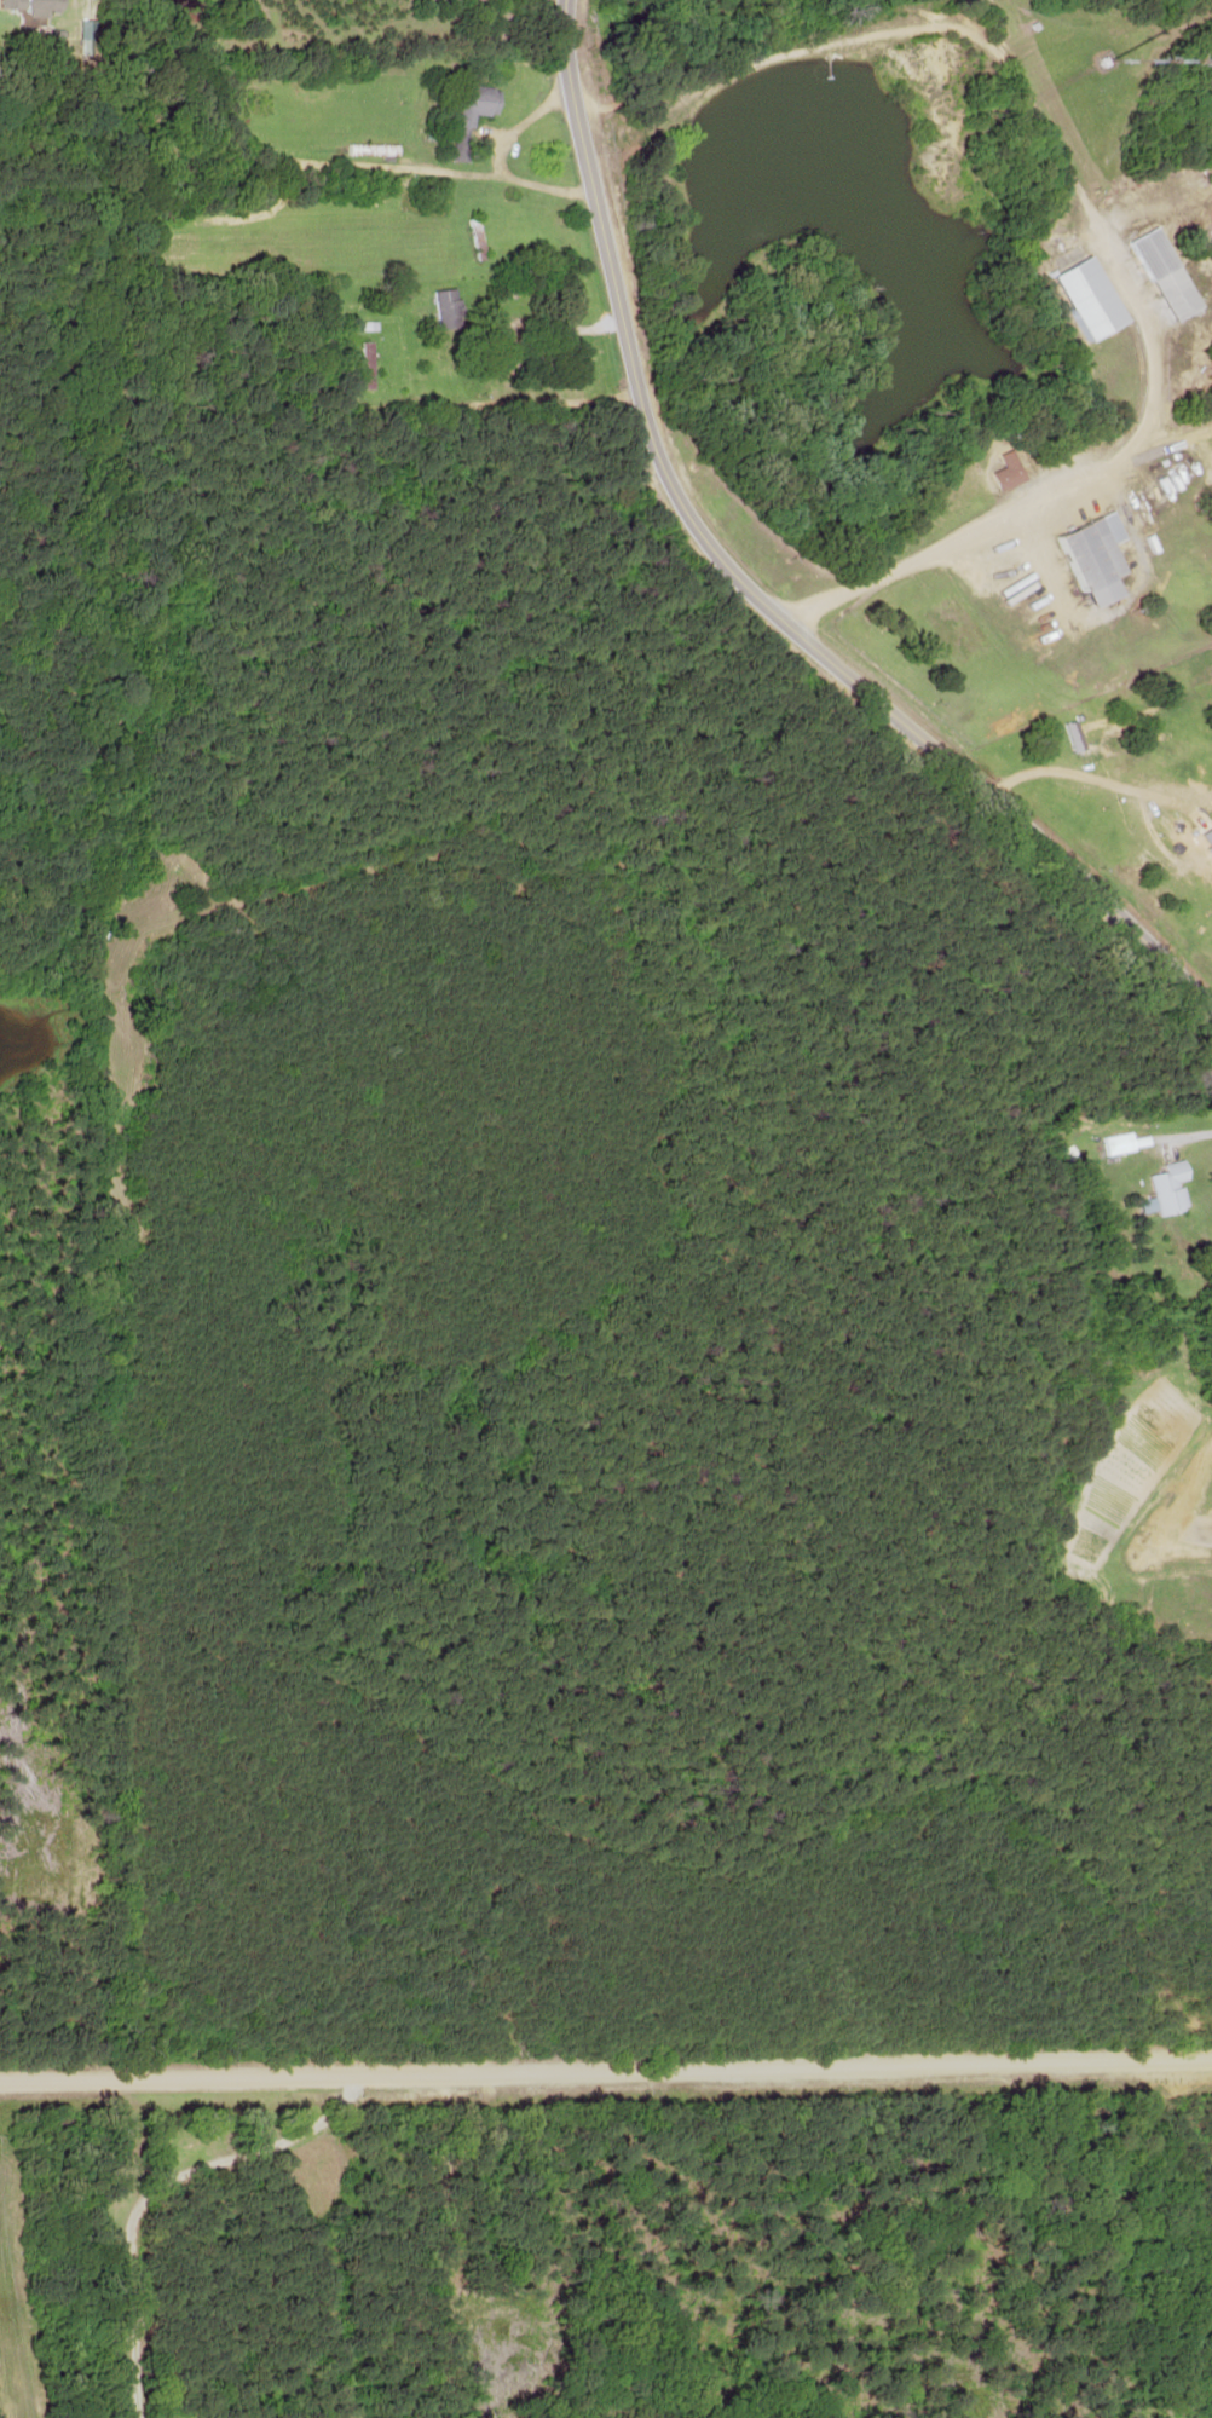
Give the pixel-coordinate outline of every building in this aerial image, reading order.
[(23,9),(61,9),(61,0),(23,0),(23,9)] [(454,158),(471,160),(477,113),(504,116),(507,88),(463,83),(454,158)] [(348,155),(399,155),(399,143),(348,143),(348,155)] [(470,218),(476,260),(486,258),(480,217),(470,218)] [(1174,321),(1201,307),(1160,225),(1132,238),(1174,321)] [(1093,253),(1056,273),(1091,341),(1129,321),(1093,253)] [(1007,467),(994,472),(1001,490),(1028,480),(1015,449),(1002,454),(1007,467)] [(1101,607),(1130,595),(1122,576),(1131,572),(1119,543),(1128,539),(1116,511),(1059,535),(1082,589),(1092,585),(1101,607)] [(1109,1156),(1139,1151),(1136,1132),(1106,1137),(1109,1156)] [(1149,1172),(1162,1216),(1191,1208),(1183,1182),(1193,1179),(1188,1161),(1149,1172)]
